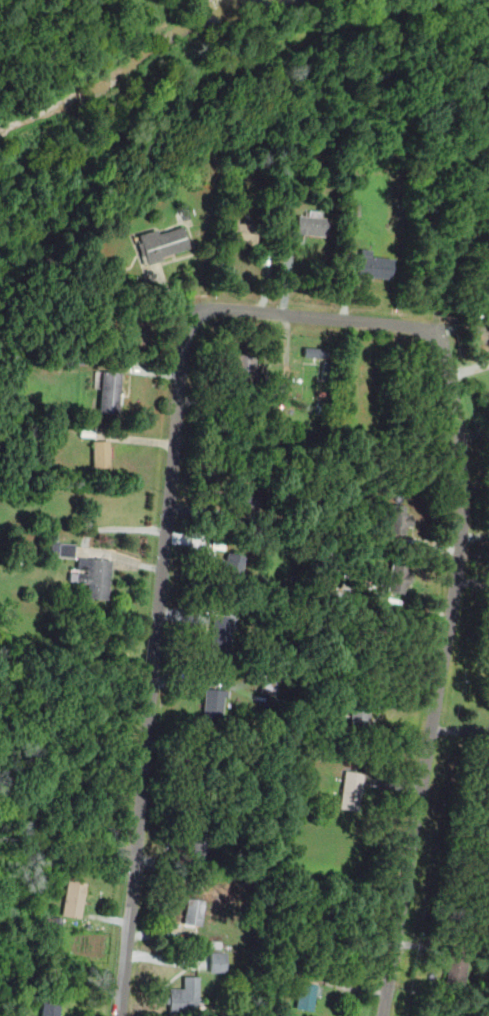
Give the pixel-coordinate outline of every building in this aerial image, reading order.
[(181,210),(183,219),(189,217),(187,209),(181,210)] [(328,219),(297,215),(295,234),(326,237),(328,219)] [(229,243),(255,243),(255,222),(229,222),(229,243)] [(138,234),(147,264),(162,259),(160,255),(189,246),(182,225),(156,233),(155,229),(138,234)] [(394,258),(362,255),(360,274),(392,277),(394,258)] [(303,346),(303,356),(326,357),(327,348),(303,346)] [(233,384),(255,384),(255,355),(233,355),(233,384)] [(120,373),(101,372),(99,413),(118,414),(120,373)] [(109,441),(92,441),(92,469),(109,469),(109,441)] [(386,534),(410,534),(410,504),(386,504),(386,534)] [(50,557),(73,557),(73,544),(50,544),(50,557)] [(245,557),(224,551),(216,578),(237,585),(245,557)] [(85,599),(107,600),(110,561),(78,558),(76,582),(86,583),(85,599)] [(389,594),(408,594),(408,563),(389,563),(389,594)] [(207,652),(228,655),(233,617),(213,614),(207,652)] [(259,692),(267,694),(269,682),(262,680),(259,692)] [(228,692),(205,688),(201,718),(224,721),(228,692)] [(370,706),(352,705),(352,736),(370,736),(370,706)] [(359,810),(365,773),(347,770),(341,807),(359,810)] [(210,829),(192,829),(192,867),(209,867),(210,829)] [(63,914),(81,917),(88,883),(70,879),(63,914)] [(186,923),(203,925),(206,899),(189,897),(186,923)] [(464,983),(470,949),(453,946),(447,980),(464,983)] [(225,953),(210,953),(210,972),(225,972),(225,953)] [(171,1012),(200,1012),(200,976),(186,976),(186,988),(171,988),(171,1012)] [(318,984),(303,981),(299,1006),(314,1009),(318,984)] [(44,998),(43,1015),(59,1015),(61,1000),(44,998)]
